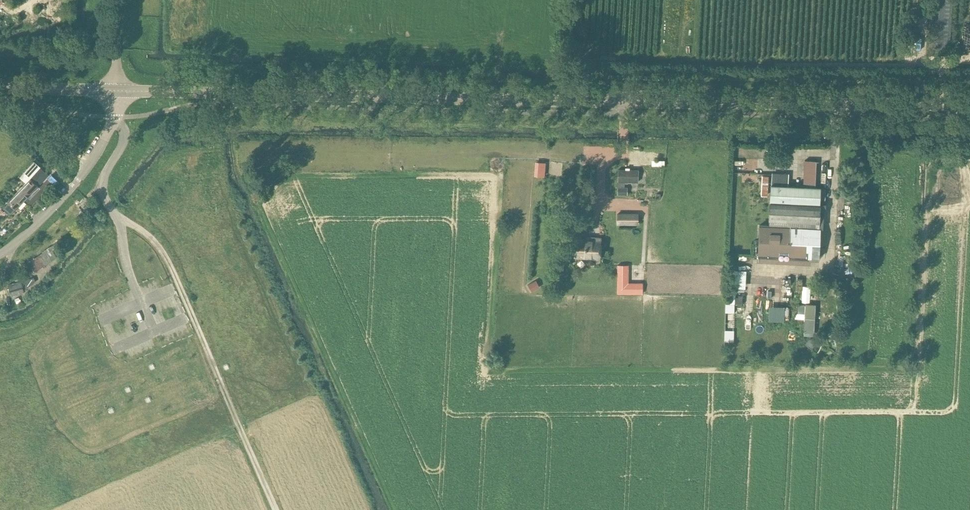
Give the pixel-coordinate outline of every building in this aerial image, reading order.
[(952,19),(953,0),(932,0),(928,54),(949,55),(952,19)] [(77,138),(77,133),(78,125),(67,124),(66,137),(77,138)] [(771,185),(770,202),(819,205),(820,187),(815,187),(817,161),(805,160),(804,186),(788,186),(788,175),(772,174),(772,185),(771,185)] [(629,182),(647,183),(647,199),(659,199),(660,173),(647,173),(647,174),(640,174),(640,167),(619,166),(619,178),(629,179),(629,182)] [(41,168),(33,177),(41,184),(49,175),(41,168)] [(53,183),(55,186),(59,182),(52,175),(48,179),(53,183)] [(27,197),(30,199),(40,188),(31,179),(4,207),(11,214),(16,208),(27,197)] [(53,183),(48,179),(43,185),(47,189),(53,183)] [(769,225),(819,228),(820,228),(823,228),(824,209),(826,209),(826,203),(820,203),(820,205),(819,205),(770,202),(769,225)] [(79,209),(74,214),(78,218),(83,213),(79,209)] [(819,258),(820,246),(820,228),(819,228),(769,225),(760,225),(758,255),(819,258)] [(599,258),(600,246),(600,238),(592,237),(592,240),(576,239),(575,256),(599,258)] [(42,252),(42,253),(28,262),(34,271),(56,256),(57,256),(57,255),(62,252),(58,245),(59,245),(64,242),(61,238),(56,242),(57,243),(49,247),(42,252)] [(624,265),(618,265),(618,293),(642,293),(642,287),(624,287),(624,265)] [(11,295),(26,290),(25,290),(35,282),(33,277),(8,285),(9,289),(11,295)] [(813,300),(814,279),(802,278),(801,300),(813,300)] [(814,336),(816,304),(805,304),(805,305),(796,305),(795,320),(805,320),(804,335),(814,336)]
